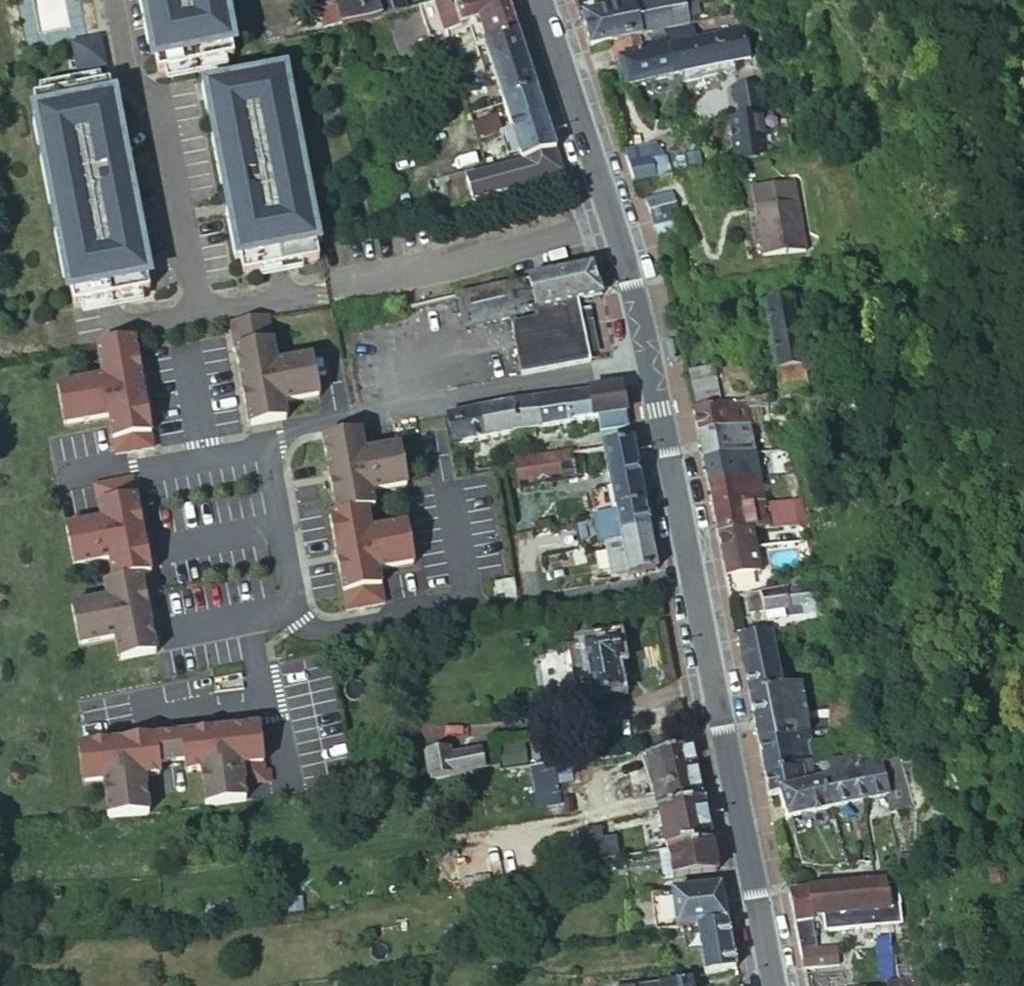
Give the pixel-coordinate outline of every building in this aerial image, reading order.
[(161,71),(237,57),(226,0),(147,0),(161,71)] [(409,15),(405,0),(342,0),(316,5),(320,27),(338,25),(338,29),(366,24),(409,15)] [(507,0),(488,0),(467,6),(459,8),(466,31),(482,26),(513,17),(507,0)] [(640,37),(698,22),(696,11),(690,12),(688,2),(695,0),(651,0),(612,12),(621,43),(640,37)] [(438,7),(421,11),(431,42),(447,37),(466,31),(459,8),(447,11),(446,4),(438,7)] [(593,50),(611,45),(612,45),(621,43),(612,12),(584,20),(589,34),(593,50)] [(518,35),(513,17),(482,26),(487,43),(488,44),(518,35)] [(668,44),(676,74),(754,53),(747,28),(701,39),(698,25),(666,33),(668,44)] [(101,35),(72,40),(78,70),(107,64),(101,35)] [(522,46),(518,35),(488,44),(485,45),(492,66),(496,80),(517,73),(515,62),(526,58),(522,46)] [(621,43),(612,45),(616,62),(620,61),(624,73),(628,87),(676,74),(668,44),(643,50),(640,37),(621,43)] [(485,45),(476,48),(483,69),(492,66),(485,45)] [(496,80),(503,102),(537,92),(532,77),(526,58),(515,62),(517,73),(496,80)] [(321,260),(287,73),(210,87),(227,181),(231,180),(238,216),(234,216),(244,273),(321,260)] [(123,148),(111,80),(35,93),(71,302),(148,288),(129,181),(125,182),(119,149),(123,148)] [(717,171),(767,161),(760,97),(758,83),(736,84),(738,118),(733,118),(736,153),(714,156),(717,171)] [(503,102),(512,128),(545,117),(541,105),(537,92),(503,102)] [(497,117),(476,121),(478,133),(499,129),(497,117)] [(545,117),(512,128),(512,130),(519,151),(520,155),(522,160),(556,151),(550,132),(545,117)] [(519,151),(512,130),(500,133),(507,154),(519,151)] [(653,145),(625,153),(629,165),(636,184),(667,175),(662,156),(653,145)] [(448,181),(455,204),(499,192),(563,174),(560,163),(556,151),(522,160),(520,160),(520,155),(504,159),(505,166),(448,181)] [(796,178),(749,184),(758,253),(805,246),(796,178)] [(649,203),(657,228),(678,221),(670,196),(649,203)] [(657,228),(665,252),(677,248),(686,246),(678,221),(657,228)] [(597,279),(591,263),(456,297),(464,329),(508,319),(533,313),(578,301),(602,296),(597,279)] [(767,293),(782,388),(809,384),(807,371),(815,370),(812,353),(818,352),(810,305),(801,307),(799,299),(794,300),(793,293),(783,295),(782,291),(767,293)] [(582,318),(578,301),(533,313),(535,322),(510,326),(520,379),(590,366),(585,338),(582,318)] [(267,314),(229,320),(245,423),(284,417),(281,402),(316,396),(310,356),(275,361),(267,314)] [(593,316),(582,318),(585,338),(596,336),(593,316)] [(107,414),(113,450),(151,444),(134,335),(96,342),(101,374),(56,380),(62,421),(107,414)] [(697,372),(704,405),(726,401),(720,367),(697,372)] [(600,429),(627,423),(623,400),(620,384),(588,389),(593,419),(597,418),(600,429)] [(537,398),(542,428),(593,419),(588,389),(537,398)] [(537,398),(520,401),(525,431),(542,428),(537,398)] [(698,432),(747,422),(742,399),(726,401),(704,405),(693,406),(695,418),(698,432)] [(520,401),(445,414),(451,444),(525,431),(520,401)] [(751,446),(747,422),(698,432),(700,444),(702,456),(751,446)] [(359,429),(321,436),(335,513),(327,514),(344,609),(382,602),(377,569),(412,563),(405,522),(369,528),(365,508),(373,506),(370,491),(405,484),(398,444),(363,450),(359,429)] [(612,513),(643,506),(635,466),(630,439),(547,454),(513,460),(517,489),(522,488),(522,490),(573,482),(572,479),(603,473),(612,513)] [(756,469),(751,446),(702,456),(705,468),(707,480),(756,469)] [(713,505),(761,495),(756,469),(707,480),(710,495),(713,505)] [(130,474),(92,482),(99,517),(63,524),(71,564),(106,557),(110,578),(100,580),(103,596),(68,602),(76,643),(111,636),(115,657),(153,649),(138,573),(148,571),(141,531),(182,526),(176,499),(136,507),(130,474)] [(796,488),(772,494),(776,520),(802,514),(796,488)] [(772,494),(761,495),(766,522),(776,520),(772,494)] [(766,522),(761,495),(713,505),(718,532),(747,526),(765,522),(766,522)] [(601,545),(649,537),(646,520),(643,506),(612,513),(589,517),(595,547),(601,545)] [(747,526),(718,532),(724,559),(727,574),(756,568),(755,560),(747,526)] [(608,578),(655,569),(652,554),(649,537),(601,545),(608,578)] [(513,581),(495,585),(497,595),(515,592),(513,581)] [(817,582),(764,592),(767,611),(805,603),(806,612),(822,609),(817,582)] [(760,738),(767,775),(810,767),(817,766),(828,764),(840,761),(832,734),(812,737),(797,654),(777,658),(772,630),(739,637),(740,644),(744,661),(753,705),(760,738)] [(567,648),(576,698),(619,690),(614,662),(622,661),(618,640),(567,648)] [(821,703),(823,710),(830,709),(828,702),(821,703)] [(256,726),(95,744),(75,747),(79,785),(100,782),(104,818),(146,815),(142,778),(157,776),(156,766),(181,763),(182,774),(198,772),(202,807),(243,802),(241,786),(267,783),(266,772),(261,773),(256,726)] [(424,747),(429,771),(482,763),(479,743),(446,750),(446,743),(424,747)] [(695,766),(690,743),(646,753),(641,754),(649,791),(655,795),(658,809),(701,800),(698,782),(695,766)] [(913,785),(903,749),(885,753),(895,790),(913,785)] [(891,790),(880,754),(858,758),(861,772),(868,796),(891,790)] [(820,781),(829,808),(847,802),(841,777),(861,772),(858,758),(840,761),(828,764),(830,778),(820,781)] [(537,768),(544,804),(557,801),(550,766),(537,768)] [(769,783),(771,794),(778,792),(801,786),(812,783),(810,767),(767,775),(769,783)] [(822,809),(829,808),(820,781),(812,783),(801,786),(808,813),(808,814),(822,809)] [(899,805),(917,800),(913,785),(895,790),(898,801),(899,805)] [(801,786),(778,792),(788,819),(808,814),(808,813),(801,786)] [(704,815),(701,800),(658,809),(666,850),(710,842),(704,815)] [(589,864),(617,859),(613,835),(604,837),(602,826),(583,829),(589,864)] [(666,850),(672,881),(716,872),(712,856),(710,842),(666,850)] [(819,882),(812,883),(811,887),(809,887),(814,916),(825,915),(826,925),(854,920),(852,909),(891,903),(888,881),(887,875),(820,886),(819,882)] [(905,878),(888,881),(891,903),(908,900),(905,878)] [(720,896),(717,883),(672,891),(679,928),(724,920),(720,896)] [(789,891),(792,906),(794,915),(795,925),(813,922),(812,917),(814,916),(809,887),(789,891)] [(726,931),(724,920),(679,928),(678,929),(680,947),(700,944),(704,969),(706,969),(733,964),(731,956),(726,931)] [(817,937),(813,922),(795,925),(799,941),(817,937)] [(799,941),(804,969),(841,961),(838,945),(819,947),(817,937),(799,941)] [(883,982),(885,983),(900,980),(897,937),(880,937),(883,982)] [(517,956),(517,964),(529,965),(528,956),(517,956)] [(808,985),(850,985),(847,968),(806,976),(808,985)] [(924,979),(923,975),(900,980),(885,983),(886,985),(925,985),(924,979)] [(688,976),(636,985),(689,985),(688,976)]
